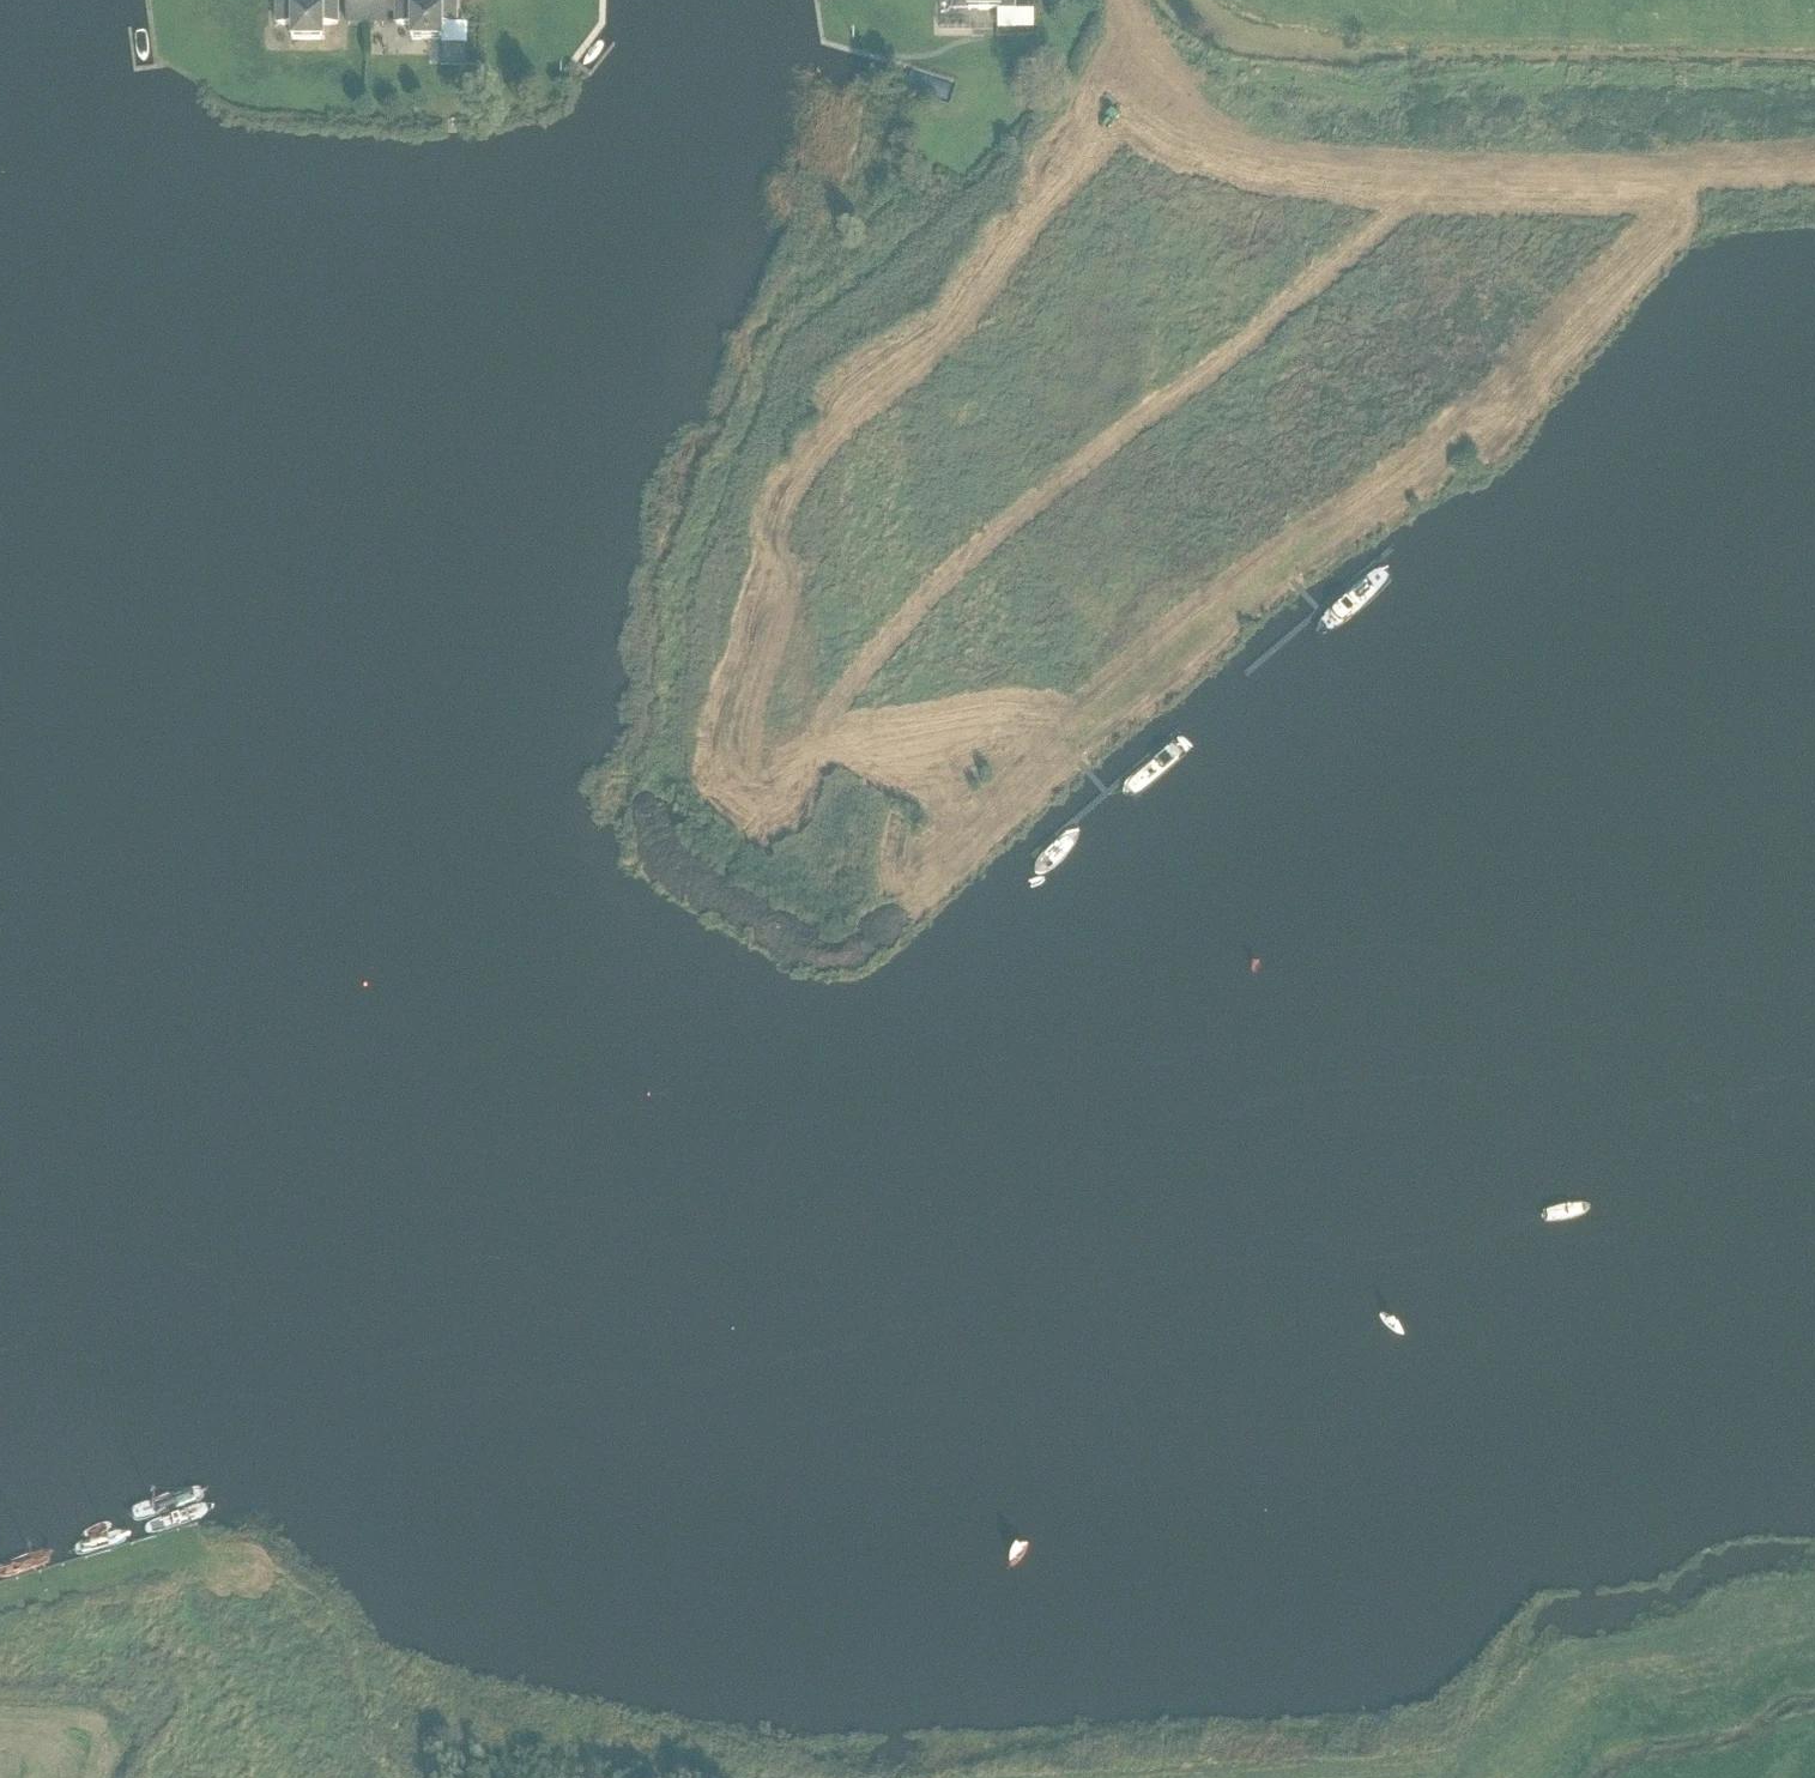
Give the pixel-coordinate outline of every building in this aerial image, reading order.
[(321,26),(336,26),(336,0),(277,0),(277,26),(292,26),(292,41),(321,41),(321,26)] [(365,26),(365,0),(346,0),(346,26),(365,26)] [(365,26),(385,26),(385,0),(365,0),(365,26)] [(455,0),(396,0),(396,26),(411,26),(411,41),(440,41),(440,26),(455,26),(455,0)] [(968,11),(998,11),(998,0),(968,0),(968,11)] [(1051,8),(1031,9),(1032,28),(1052,27),(1051,8)] [(912,73),(909,88),(950,96),(953,81),(912,73)]
